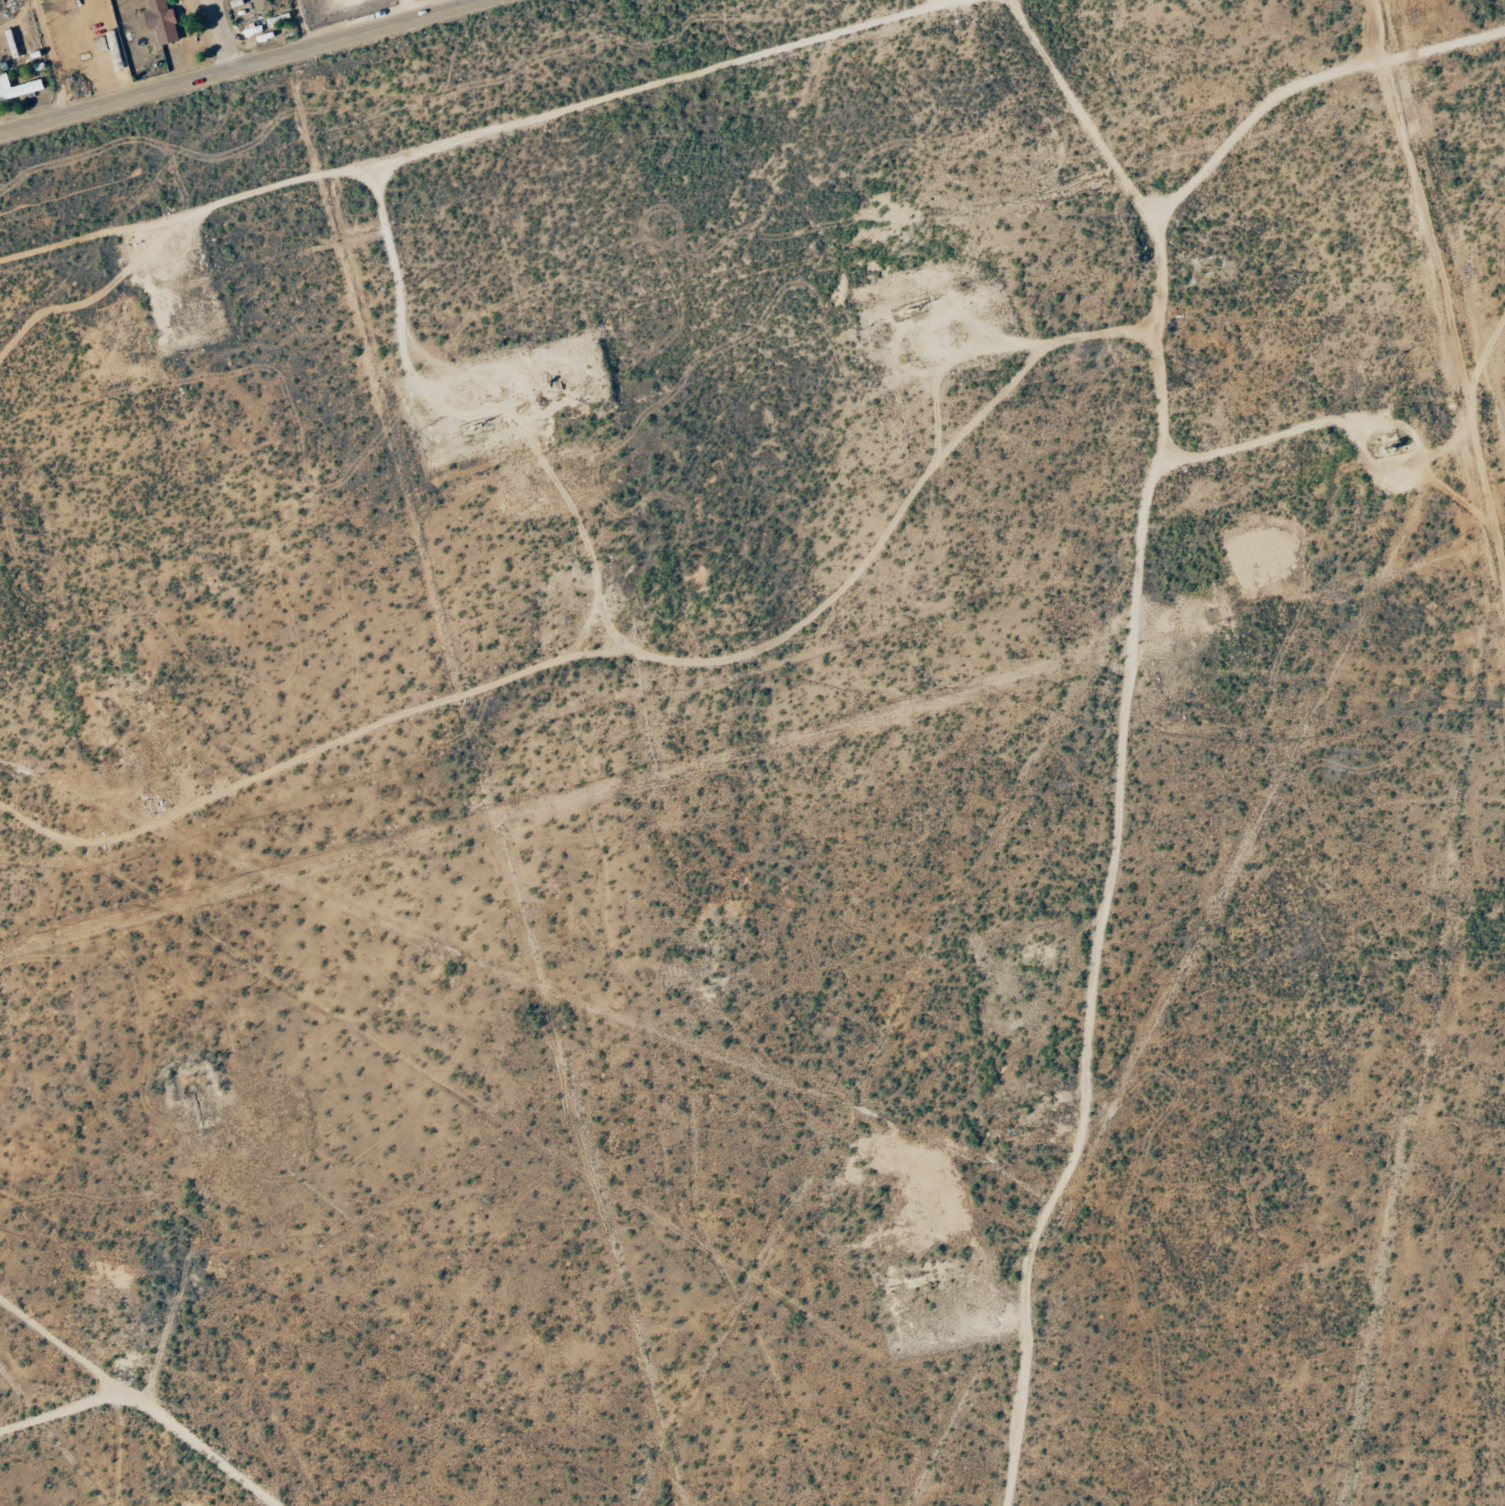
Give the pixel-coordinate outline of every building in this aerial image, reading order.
[(170,8),(165,9),(163,0),(144,0),(146,10),(142,11),(145,30),(154,28),(157,45),(177,41),(170,8)] [(4,73),(0,74),(0,100),(40,91),(38,80),(7,87),(4,73)]
